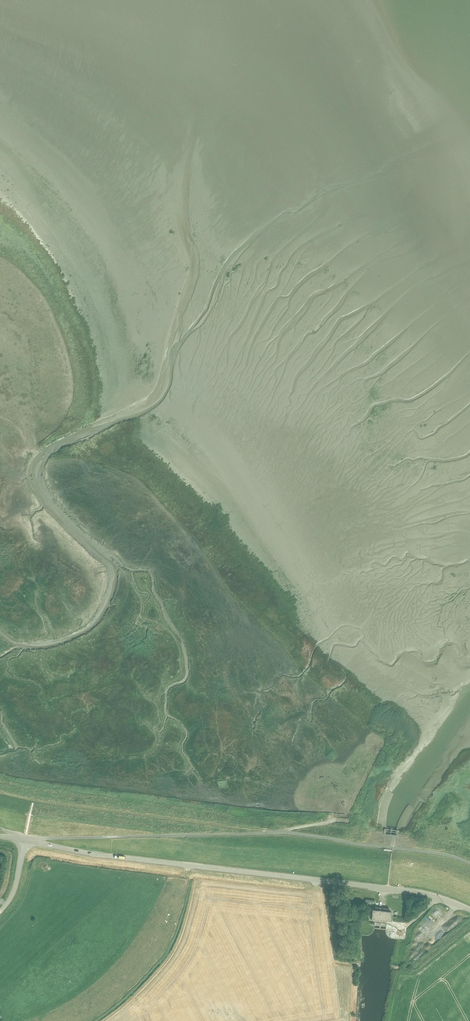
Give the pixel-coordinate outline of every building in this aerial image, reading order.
[(371,920),(391,922),(392,912),(389,912),(389,909),(375,907),(375,910),(372,910),(371,920)] [(435,926),(441,922),(438,917),(433,921),(435,926)]
